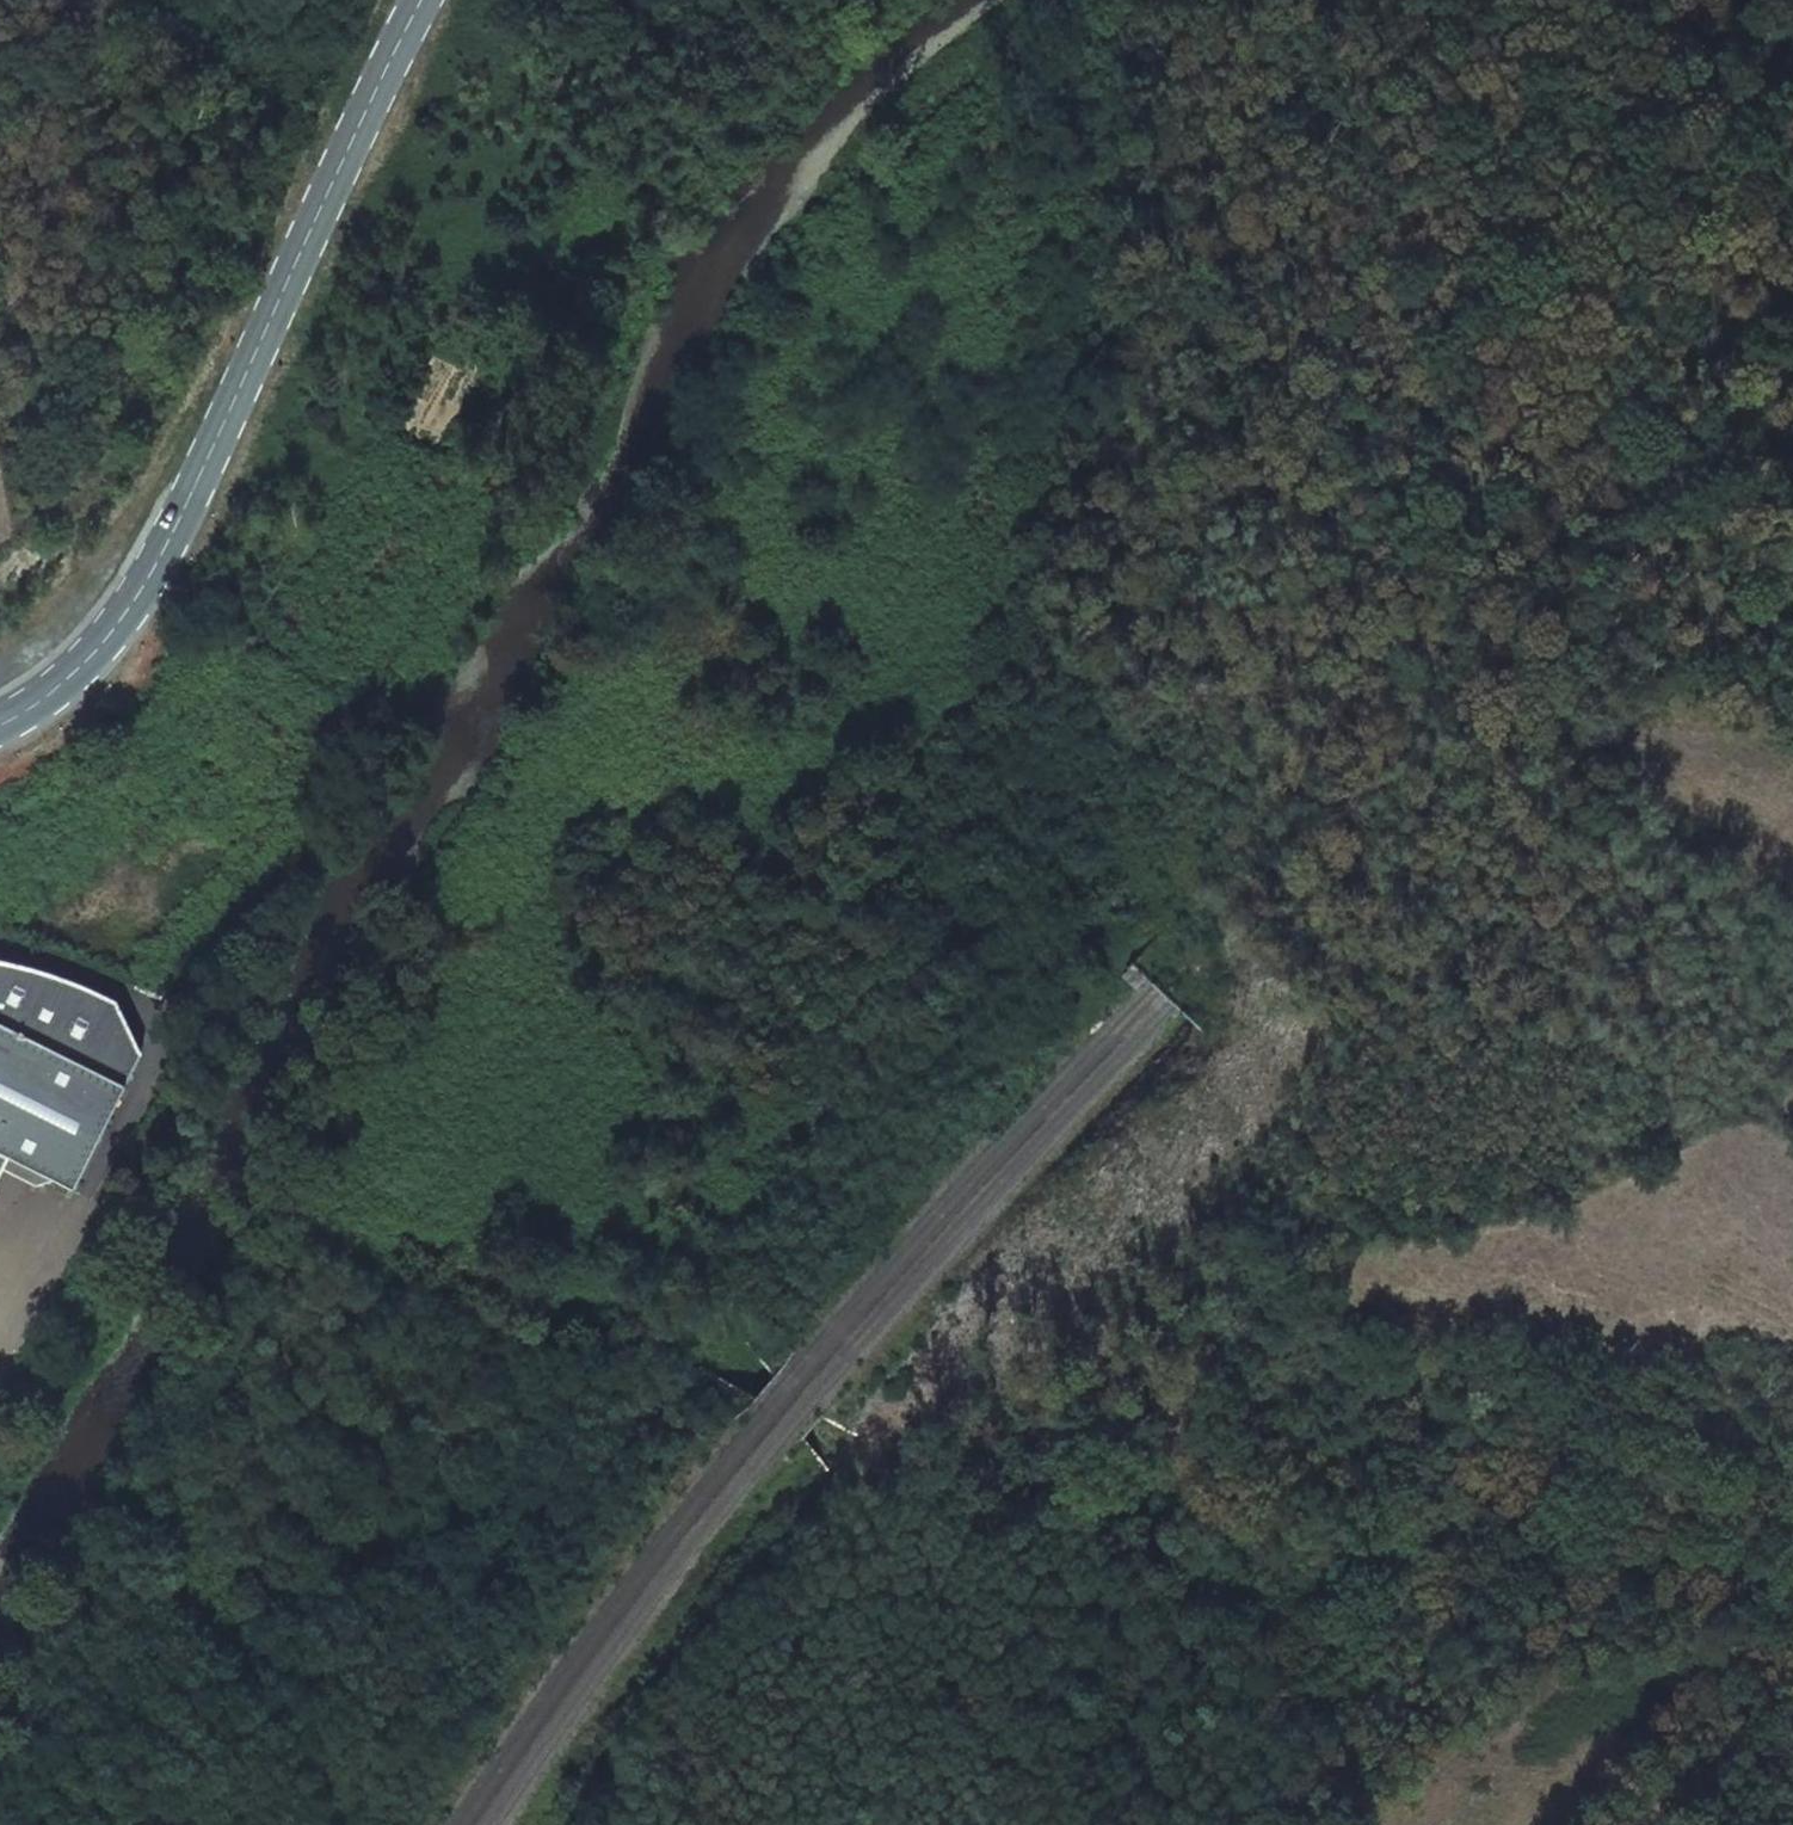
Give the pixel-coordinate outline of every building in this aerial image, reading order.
[(25,1162),(89,1193),(155,1057),(130,1005),(118,1000),(117,999),(107,995),(106,994),(80,984),(78,984),(76,983),(75,983),(55,976),(14,966),(0,964),(0,1150),(25,1162)] [(0,1150),(0,1213),(25,1162),(0,1150)]
